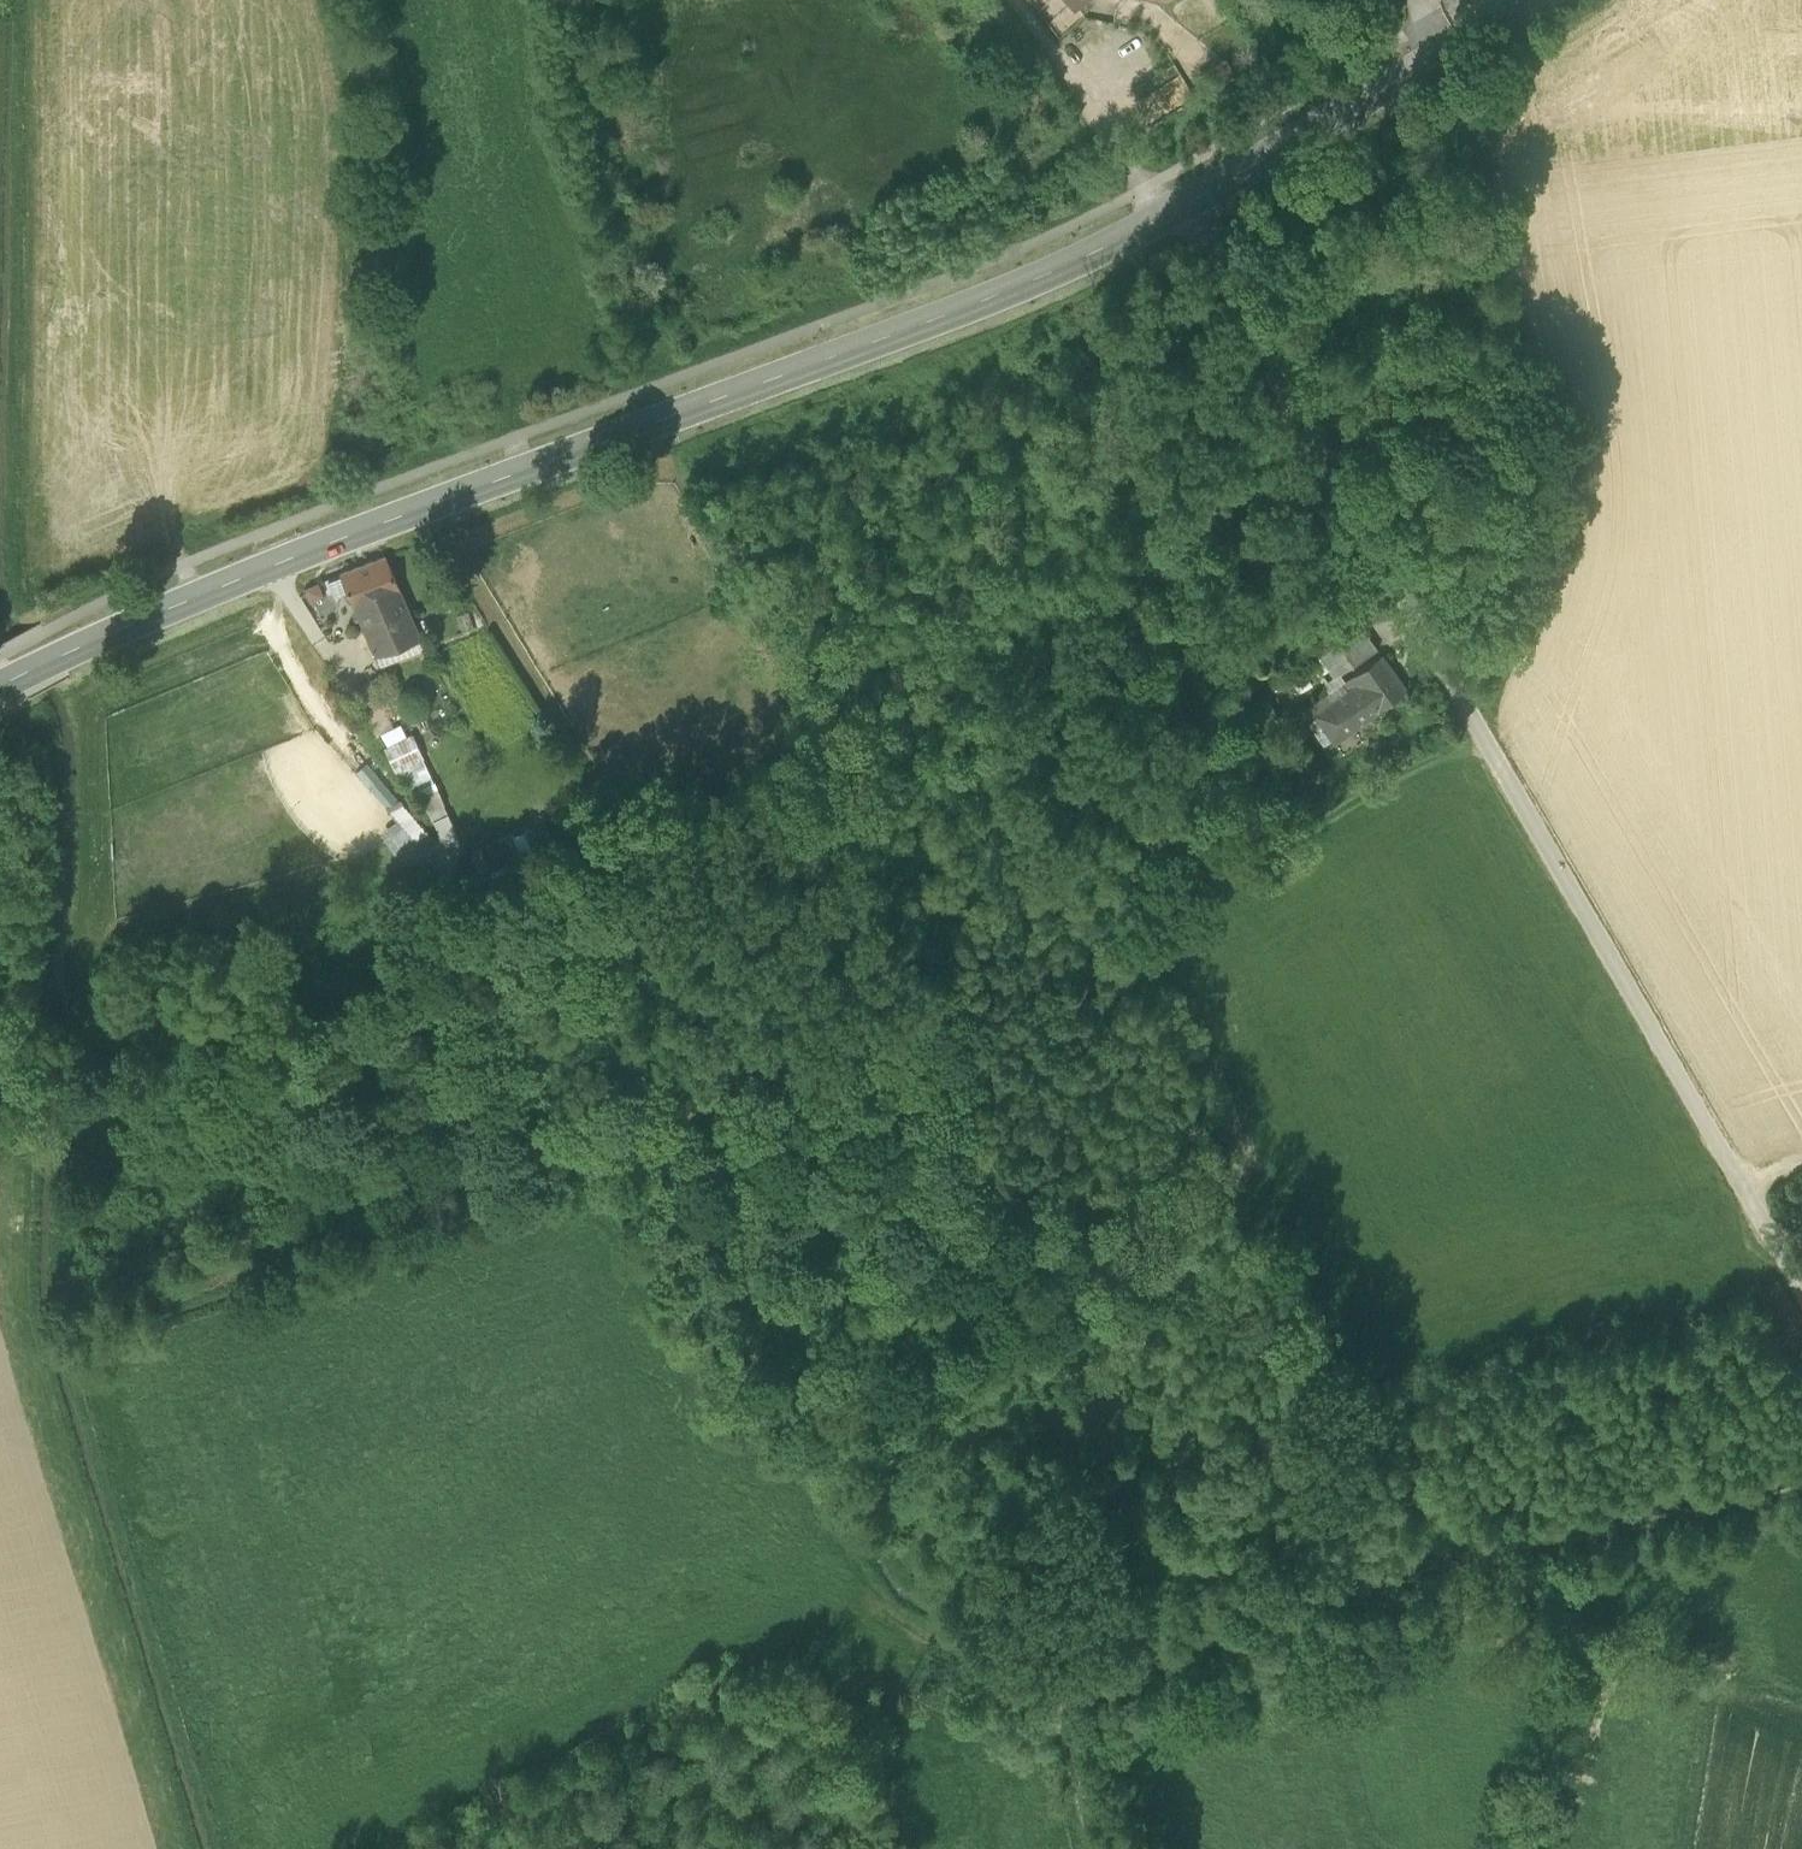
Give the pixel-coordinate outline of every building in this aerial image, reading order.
[(1078,8),(1087,0),(1071,0),(1078,8)] [(389,601),(405,639),(441,624),(426,586),(432,584),(417,549),(369,568),(384,603),(389,601)] [(1335,642),(1353,667),(1378,649),(1360,624),(1335,642)] [(1315,713),(1333,739),(1406,688),(1382,655),(1342,684),(1347,691),(1315,713)] [(382,732),(409,795),(436,784),(409,720),(382,732)] [(365,863),(414,845),(401,811),(381,818),(370,787),(323,804),(339,847),(357,841),(365,863)] [(396,852),(402,866),(424,857),(418,843),(396,852)]
